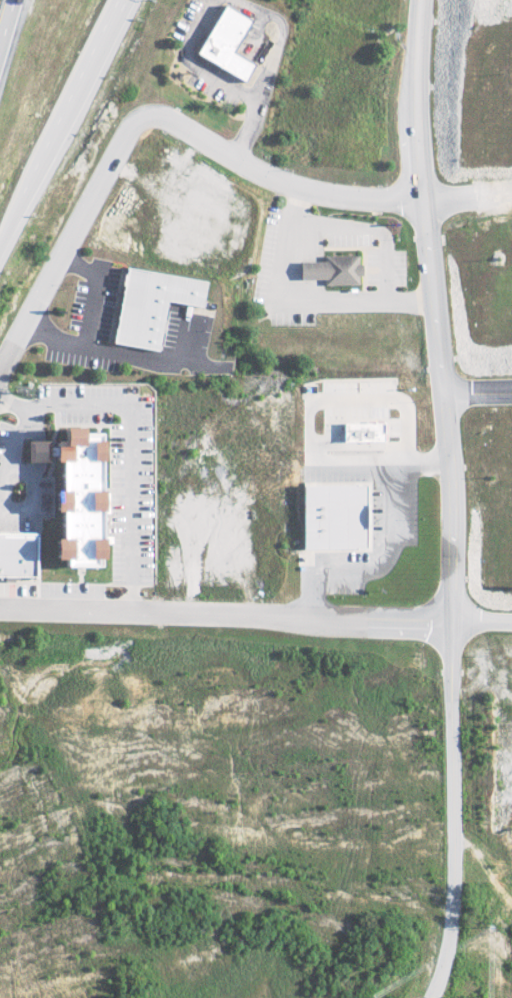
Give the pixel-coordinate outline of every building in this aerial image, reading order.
[(243,81),(251,64),(232,54),(249,20),(218,4),(192,55),(243,81)] [(356,255),(320,255),(320,261),(295,261),(296,279),(321,278),(321,285),(356,285),(356,255)] [(109,344),(154,351),(162,301),(198,306),(202,280),(120,268),(109,344)] [(380,423),(339,422),(338,441),(380,442),(380,423)] [(100,566),(100,433),(77,433),(77,428),(48,426),(47,436),(48,441),(44,441),(42,452),(44,462),(51,462),(51,490),(45,490),(42,501),(44,511),(50,512),(51,539),(45,538),(42,550),(44,559),(54,560),(54,567),(100,566)] [(361,483),(296,485),(298,549),(363,548),(361,483)] [(32,577),(32,533),(0,532),(0,576),(32,577)]
